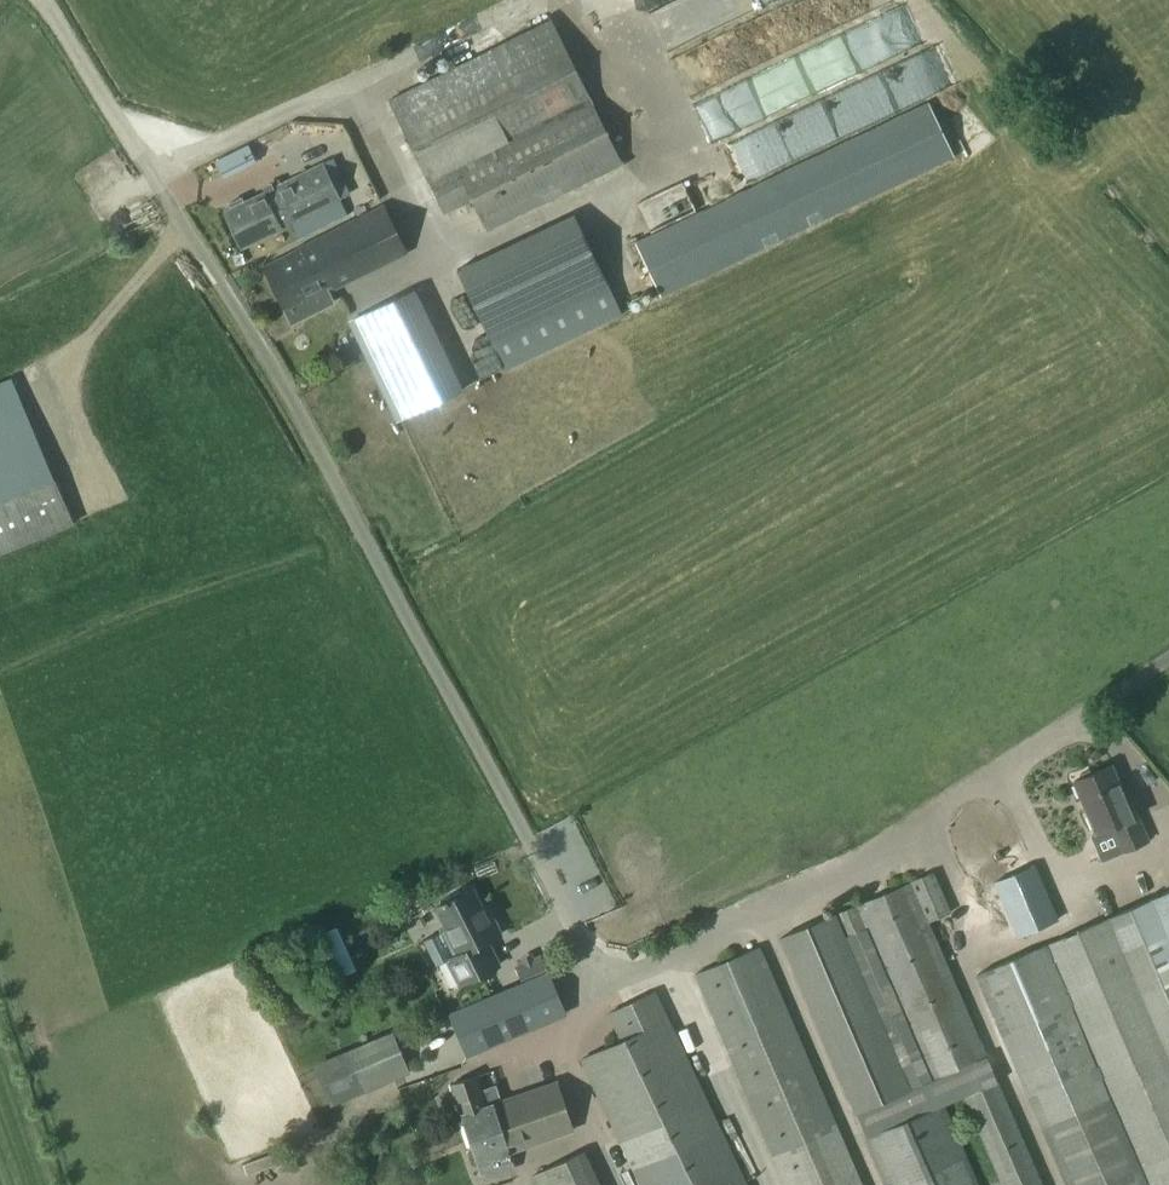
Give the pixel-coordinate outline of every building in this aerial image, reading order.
[(747,0),(650,0),(643,3),(655,35),(747,0)] [(471,203),(486,233),(622,165),(550,19),(387,101),(444,216),(471,203)] [(794,56),(692,97),(703,126),(806,85),(794,56)] [(768,117),(780,146),(906,92),(894,63),(768,117)] [(928,104),(634,242),(660,296),(954,158),(928,104)] [(93,177),(108,171),(101,154),(86,160),(93,177)] [(241,249),(337,199),(321,163),(242,204),(240,200),(229,206),(231,210),(225,213),(241,249)] [(333,303),(327,292),(405,253),(383,208),(262,267),(290,324),(333,303)] [(455,268),(504,372),(623,315),(574,212),(455,268)] [(306,215),(290,223),(299,240),(314,232),(306,215)] [(413,291),(353,320),(400,419),(461,390),(413,291)] [(73,525),(9,378),(0,382),(0,555),(73,525)] [(1096,836),(1094,837),(1104,861),(1146,843),(1134,813),(1128,813),(1109,767),(1074,782),(1096,836)] [(929,923),(950,914),(933,872),(778,939),(854,1117),(884,1184),(978,1184),(944,1104),(963,1097),(1001,1184),(1043,1184),(929,923)] [(1058,921),(1039,881),(1016,892),(1018,896),(1000,904),(1017,940),(1058,921)] [(459,894),(457,891),(438,901),(440,904),(433,907),(456,953),(452,956),(465,981),(497,965),(485,941),(498,934),(489,916),(485,918),(470,888),(459,894)] [(1064,1184),(1168,1184),(1168,892),(975,976),(1064,1184)] [(760,948),(695,975),(785,1184),(861,1184),(760,948)] [(516,967),(523,982),(548,972),(542,957),(516,967)] [(455,1011),(474,1054),(566,1015),(548,972),(523,982),(455,1011)] [(580,1059),(639,1184),(745,1184),(655,991),(607,1013),(620,1040),(580,1059)] [(362,1095),(409,1075),(393,1037),(347,1057),(362,1095)] [(509,1157),(508,1152),(572,1130),(557,1084),(497,1105),(491,1088),(479,1092),(475,1078),(452,1086),(480,1167),(492,1163),(496,1175),(509,1170),(505,1159),(509,1157)] [(583,1149),(574,1153),(583,1150),(596,1184),(601,1184),(583,1149)]
